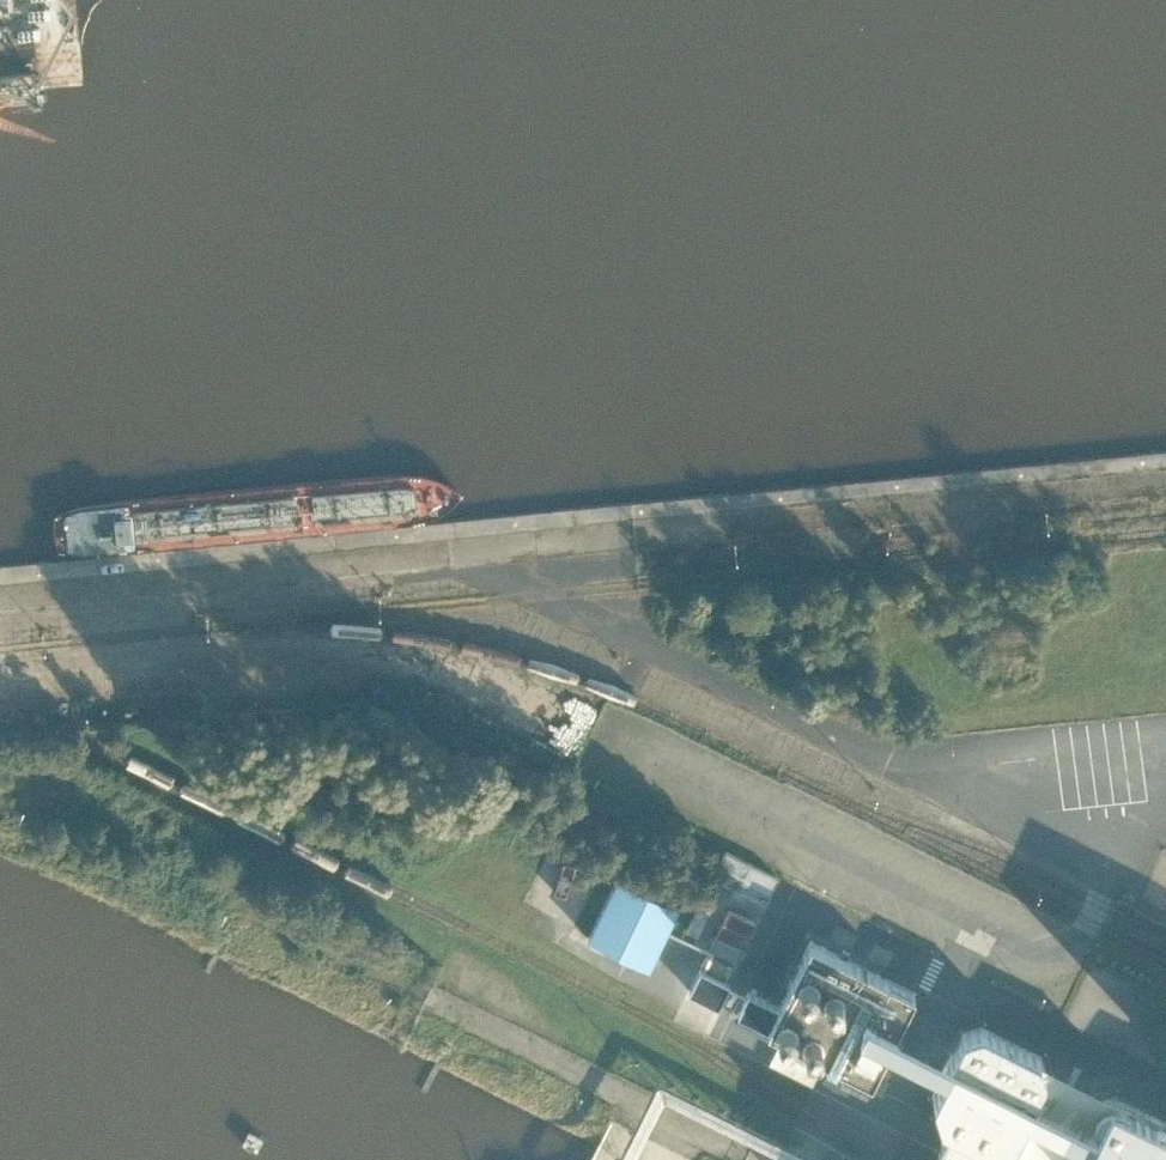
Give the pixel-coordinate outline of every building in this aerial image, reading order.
[(644,961),(671,907),(617,881),(591,934),(644,961)] [(873,1087),(918,1000),(809,948),(781,1006),(751,991),(737,1019),(769,1035),(780,1039),(768,1060),(816,1083),(827,1064),(873,1087)] [(983,1022),(962,1030),(931,1092),(937,1116),(953,1125),(937,1156),(934,1159),(1165,1159),(1165,1113),(983,1022)]
